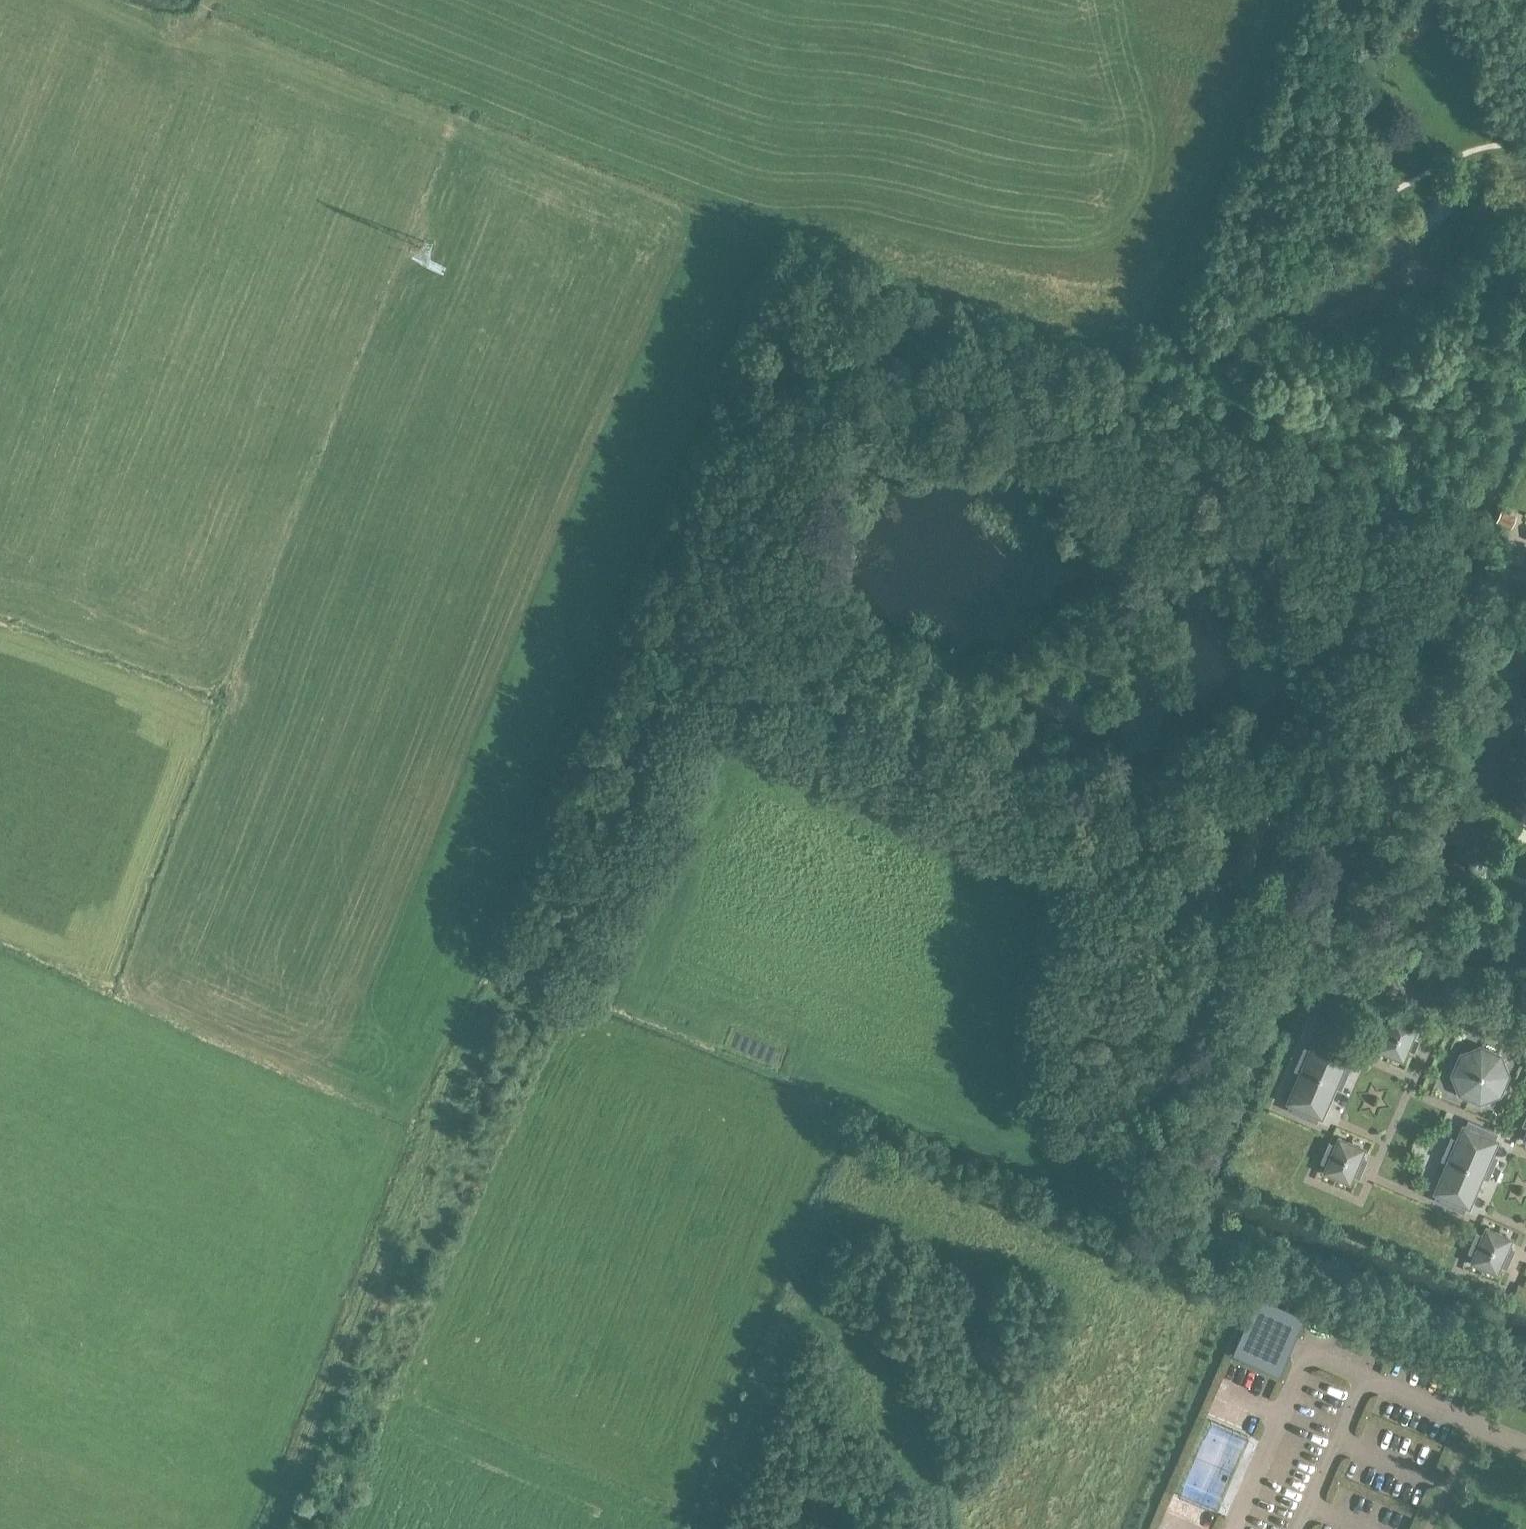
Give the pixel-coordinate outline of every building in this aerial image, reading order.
[(1392,1012),(1389,1020),(1376,1048),(1404,1060),(1420,1023),(1392,1012)] [(1299,1071),(1286,1101),(1290,1103),(1287,1109),(1316,1122),(1319,1115),(1322,1117),(1335,1086),(1341,1089),(1350,1067),(1345,1065),(1351,1051),(1314,1035),(1309,1046),(1305,1044),(1295,1069),(1299,1071)] [(1501,1094),(1510,1073),(1501,1052),(1480,1043),(1459,1052),(1450,1073),(1459,1094),(1480,1103),(1501,1094)] [(1447,1161),(1434,1192),(1437,1193),(1434,1200),(1463,1212),(1466,1205),(1469,1207),(1482,1176),(1487,1178),(1497,1157),(1491,1154),(1497,1140),(1494,1139),(1497,1133),(1469,1121),(1466,1127),(1462,1125),(1456,1139),(1451,1137),(1442,1159),(1447,1161)] [(1334,1143),(1327,1140),(1318,1160),(1325,1163),(1322,1169),(1349,1182),(1352,1175),(1358,1178),(1367,1158),(1361,1155),(1364,1147),(1337,1135),(1334,1143)] [(1477,1232),(1469,1251),(1476,1254),(1472,1262),(1497,1272),(1500,1265),(1506,1267),(1514,1248),(1508,1246),(1511,1238),(1486,1227),(1483,1235),(1477,1232)] [(1258,1295),(1232,1354),(1279,1375),(1293,1342),(1305,1315),(1258,1295)] [(1230,1453),(1235,1437),(1216,1431),(1211,1447),(1230,1453)] [(1425,1448),(1413,1444),(1411,1453),(1428,1458),(1433,1439),(1428,1437),(1425,1448)]
